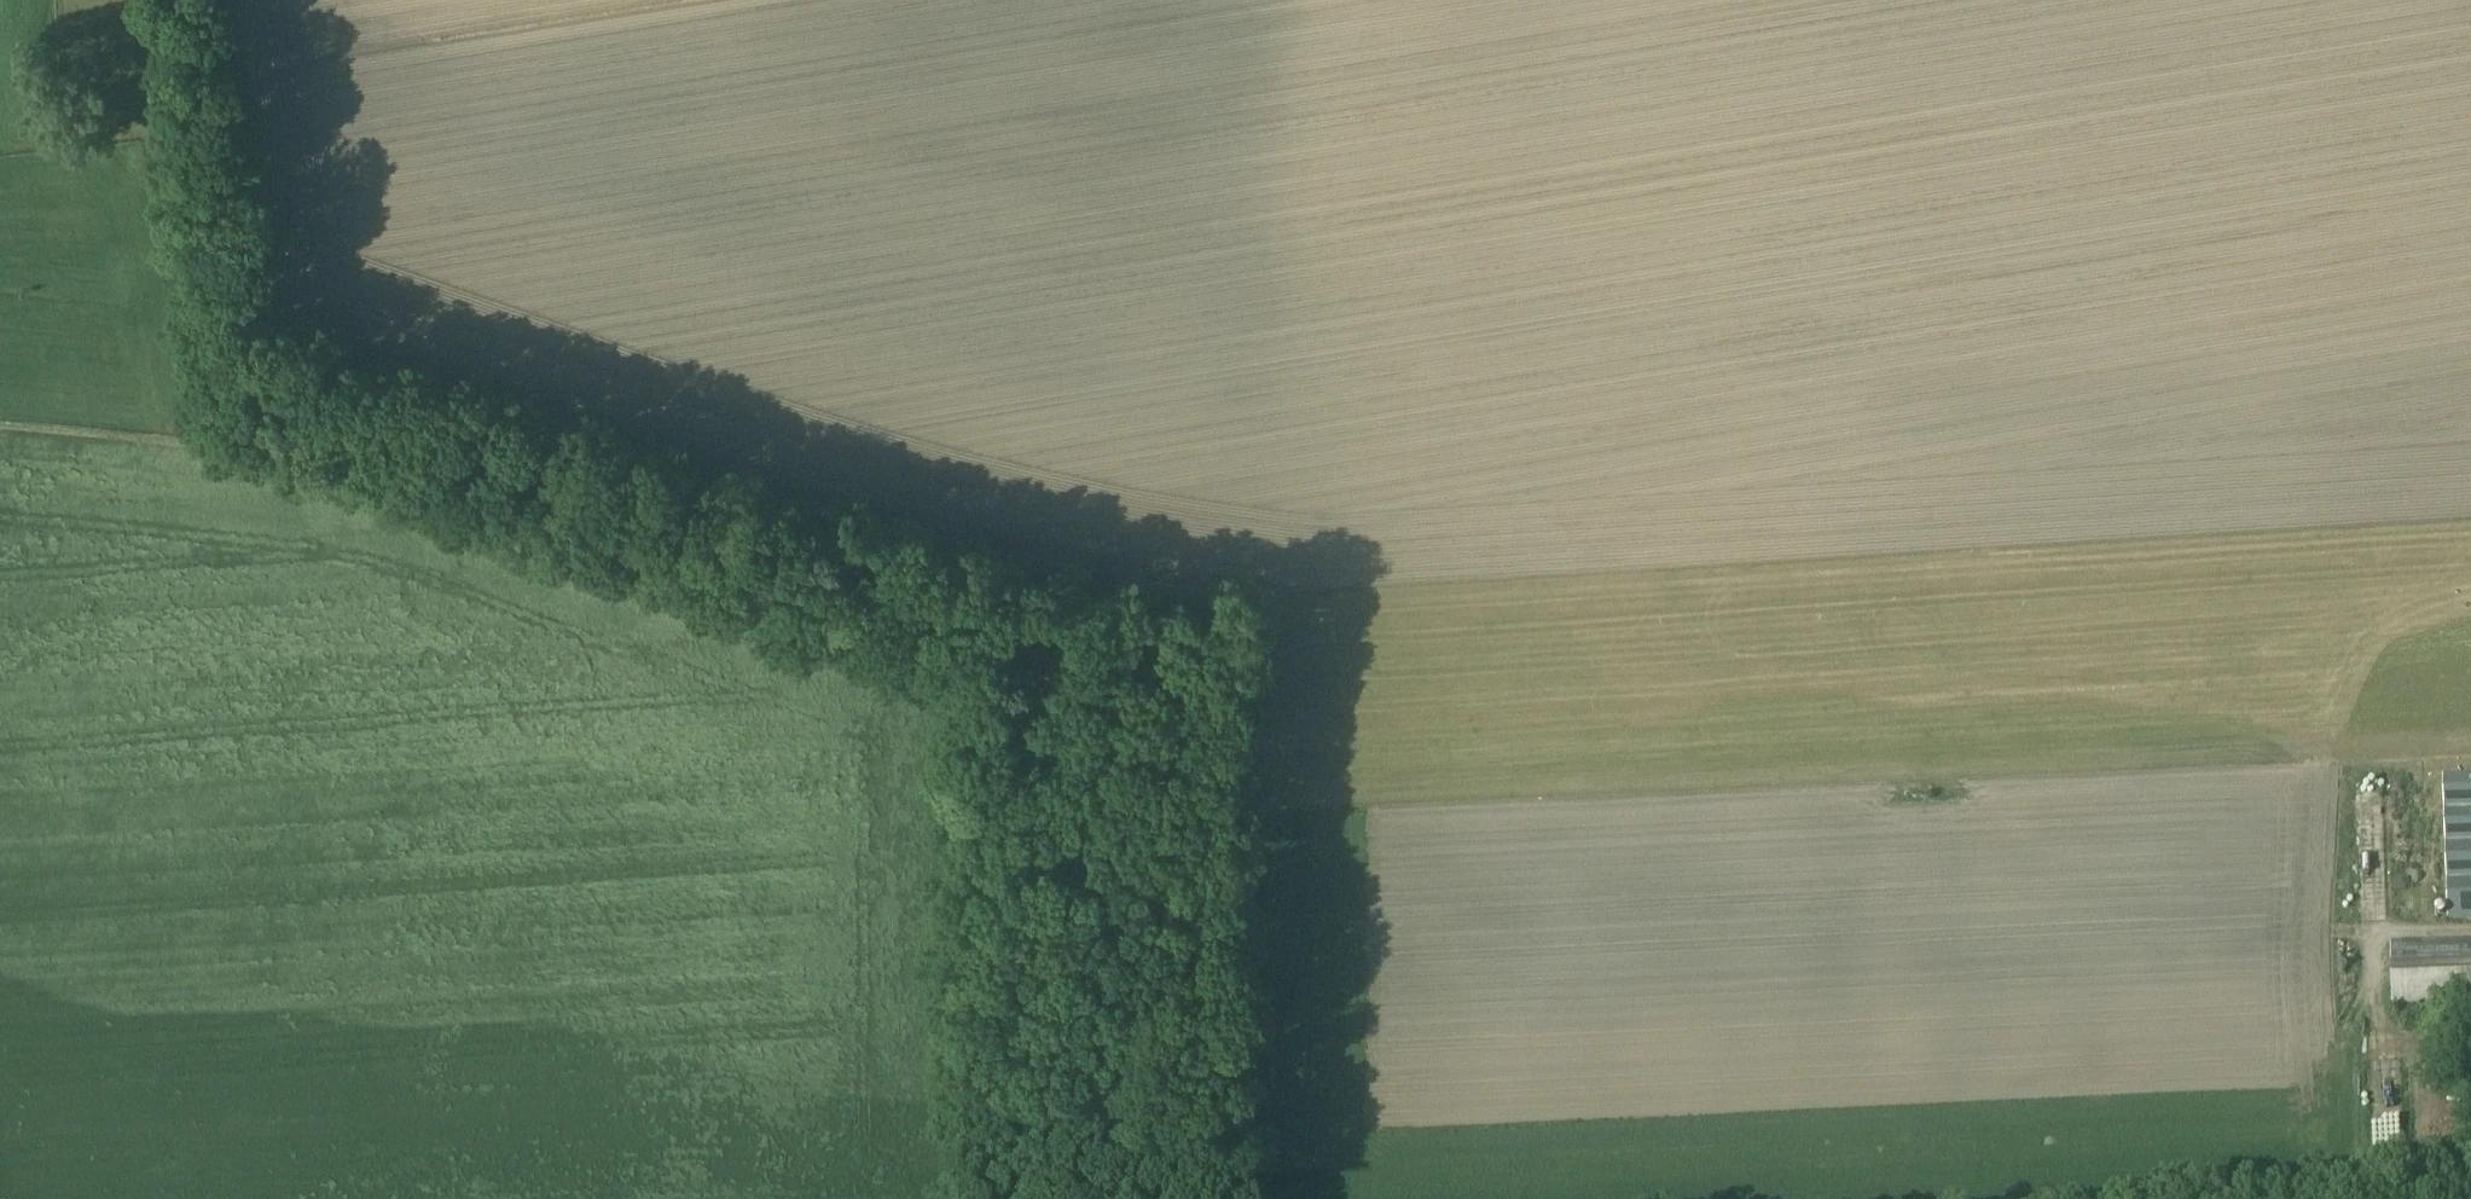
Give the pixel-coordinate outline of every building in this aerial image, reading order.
[(2448,920),(2470,919),(2470,777),(2445,778),(2448,920)] [(2391,946),(2393,1006),(2470,1004),(2470,943),(2391,946)] [(2314,1067),(2313,1047),(2297,1047),(2298,1068),(2314,1067)]
